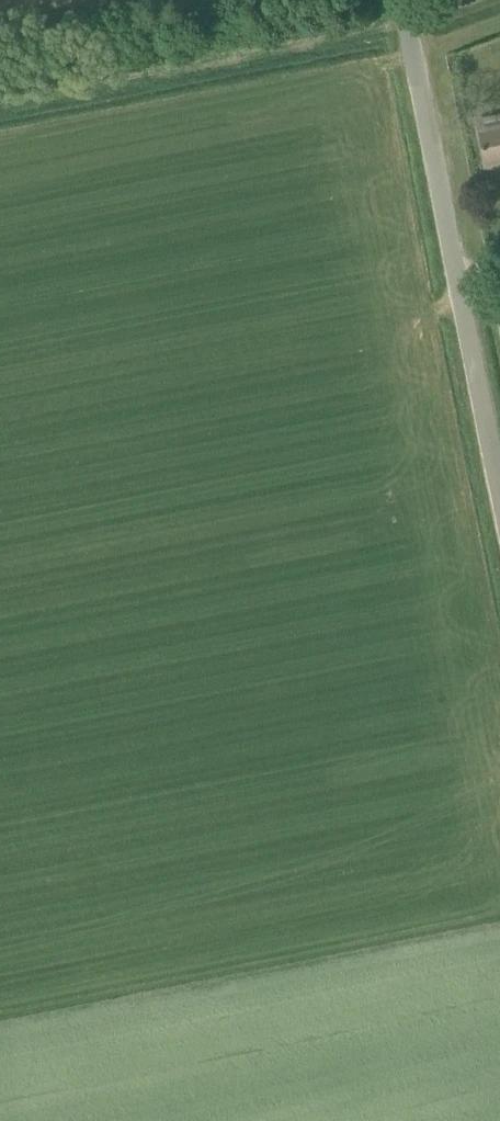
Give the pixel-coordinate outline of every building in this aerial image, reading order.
[(481,133),(487,164),(499,162),(499,129),(481,133)]
